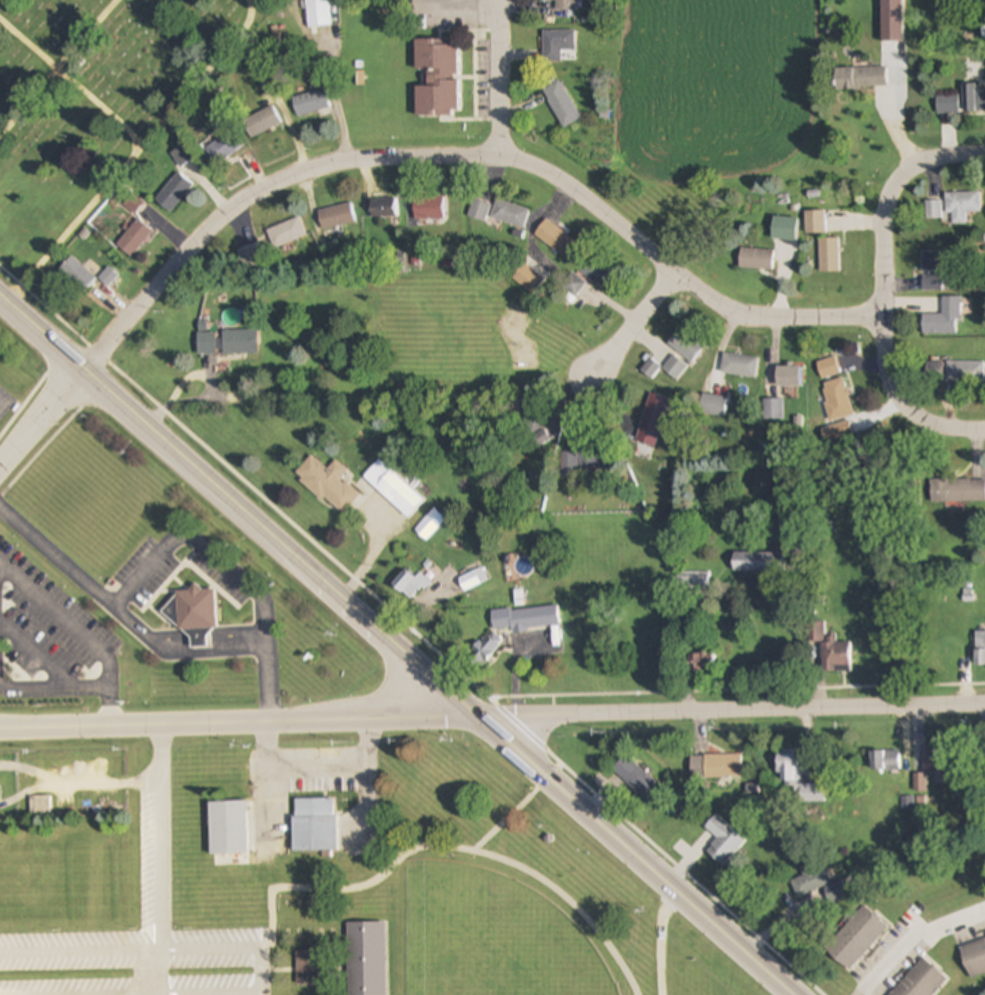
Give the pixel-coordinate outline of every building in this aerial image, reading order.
[(328,0),(305,0),(308,28),(331,26),(328,0)] [(557,10),(574,10),(574,0),(557,0),(557,10)] [(562,62),(562,50),(575,50),(575,30),(543,30),(543,62),(562,62)] [(415,86),(415,115),(459,115),(459,39),(415,39),(415,71),(427,71),(427,86),(415,86)] [(884,47),(884,63),(906,63),(906,47),(884,47)] [(887,67),(835,68),(835,88),(887,88),(887,67)] [(545,87),(560,127),(579,120),(564,80),(545,87)] [(964,112),(984,112),(984,88),(977,88),(977,84),(964,84),(964,112)] [(292,98),(298,117),(330,107),(324,88),(292,98)] [(958,113),(958,95),(937,95),(937,113),(958,113)] [(243,120),(251,138),(281,124),(273,106),(243,120)] [(203,151),(214,166),(243,145),(232,130),(203,151)] [(169,213),(194,185),(179,172),(154,199),(169,213)] [(946,214),(952,214),(952,224),(967,224),(967,212),(981,212),(980,192),(945,193),(946,214)] [(133,213),(142,203),(133,196),(125,205),(133,213)] [(414,197),(414,219),(444,219),(444,197),(414,197)] [(398,198),(370,198),(370,217),(398,217),(398,198)] [(468,217),(485,222),(491,205),(473,199),(468,217)] [(318,209),(322,230),(356,224),(352,203),(318,209)] [(494,224),(527,224),(527,204),(494,204),(494,224)] [(827,234),(827,210),(806,210),(806,234),(827,234)] [(307,235),(299,216),(267,231),(276,249),(307,235)] [(797,239),(797,217),(772,217),(772,239),(797,239)] [(534,234),(570,263),(582,247),(547,218),(534,234)] [(130,258),(153,232),(138,219),(116,245),(130,258)] [(820,273),(835,273),(835,238),(820,238),(820,273)] [(245,268),(266,257),(258,242),(237,252),(245,268)] [(739,268),(772,269),(773,249),(740,249),(739,268)] [(922,252),(922,272),(949,272),(949,252),(922,252)] [(608,294),(624,276),(596,253),(581,272),(608,294)] [(96,279),(72,256),(59,270),(83,293),(96,279)] [(546,280),(525,261),(511,277),(532,296),(546,280)] [(105,281),(110,285),(117,276),(111,272),(105,281)] [(585,283),(572,274),(564,287),(576,296),(585,283)] [(942,276),(922,276),(922,291),(942,291),(942,276)] [(960,297),(942,297),(942,315),(922,315),(922,335),(960,335),(960,297)] [(258,355),(258,331),(208,331),(208,322),(197,322),(197,355),(258,355)] [(689,363),(705,347),(683,326),(668,343),(689,363)] [(756,379),(759,358),(724,354),(721,375),(756,379)] [(663,369),(677,381),(689,367),(674,355),(663,369)] [(822,380),(841,375),(836,358),(818,363),(822,380)] [(642,371),(651,379),(661,368),(651,359),(642,371)] [(927,363),(927,381),(942,381),(942,363),(927,363)] [(946,384),(984,384),(984,363),(946,363),(946,384)] [(776,387),(802,387),(802,367),(776,367),(776,387)] [(835,416),(854,409),(843,378),(824,385),(835,416)] [(513,402),(533,434),(550,424),(530,391),(513,402)] [(657,447),(668,398),(648,393),(637,443),(657,447)] [(701,415),(725,417),(726,397),(702,395),(701,415)] [(561,475),(610,476),(610,451),(561,450),(561,475)] [(347,471),(335,460),(326,470),(311,456),(294,474),(341,515),(359,494),(341,478),(347,471)] [(424,499),(378,459),(362,477),(408,517),(424,499)] [(931,480),(931,502),(984,502),(984,480),(931,480)] [(446,519),(435,508),(415,529),(426,540),(446,519)] [(780,553),(733,553),(733,572),(780,572),(780,553)] [(488,582),(484,569),(458,577),(463,590),(488,582)] [(420,572),(413,579),(406,571),(393,585),(409,602),(430,583),(420,572)] [(170,619),(177,619),(178,630),(215,629),(214,589),(170,590),(170,619)] [(822,642),(822,673),(851,672),(851,643),(837,643),(837,638),(825,638),(825,624),(810,624),(811,643),(822,642)] [(975,632),(975,666),(984,666),(984,632),(975,632)] [(688,671),(709,671),(709,652),(688,652),(688,671)] [(825,803),(825,784),(801,784),(801,750),(777,751),(778,783),(785,783),(785,796),(799,796),(799,803),(825,803)] [(900,751),(870,751),(870,772),(900,772),(900,751)] [(691,777),(742,776),(742,755),(690,755),(691,777)] [(626,756),(611,772),(649,805),(663,789),(626,756)] [(293,852),(338,852),(338,799),(292,799),(293,852)] [(209,855),(247,855),(247,802),(209,802),(209,855)] [(706,853),(724,867),(746,840),(715,815),(705,828),(717,839),(706,853)] [(797,898),(831,885),(821,860),(800,868),(803,876),(790,881),(797,898)] [(848,971),(889,928),(865,905),(824,949),(848,971)] [(348,923),(348,994),(386,994),(386,923),(348,923)] [(959,946),(969,978),(984,973),(984,938),(959,946)] [(297,986),(321,986),(321,952),(297,952),(297,986)] [(948,979),(923,957),(890,994),(934,994),(948,979)]
